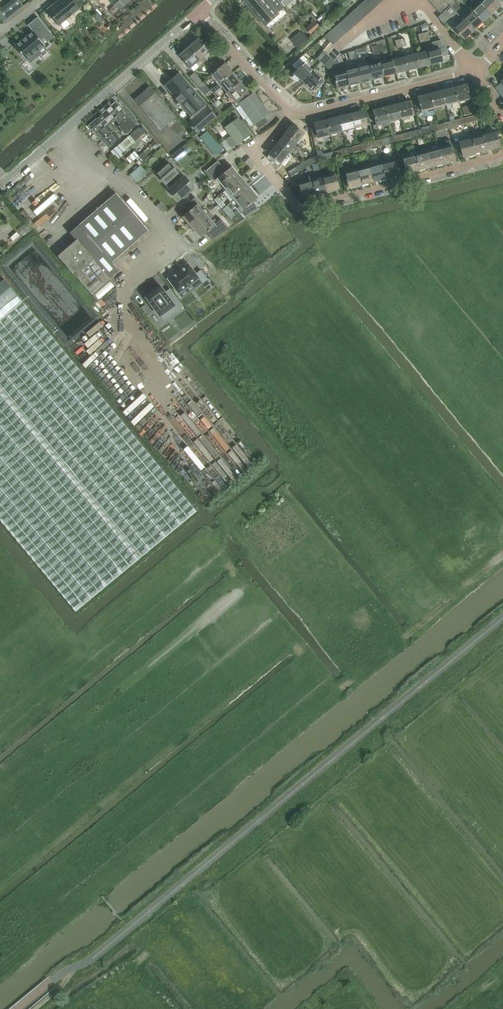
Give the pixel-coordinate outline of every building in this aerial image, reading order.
[(0,9),(0,18),(4,22),(24,6),(19,0),(12,0),(0,9)] [(60,25),(80,8),(78,5),(84,0),(59,0),(47,10),(60,25)] [(282,8),(275,0),(244,0),(265,24),(282,8)] [(374,9),(366,0),(361,4),(369,13),(374,9)] [(374,0),(366,0),(374,9),(378,5),(374,0)] [(433,6),(437,11),(446,3),(444,1),(443,0),(440,0),(433,6)] [(480,2),(491,14),(501,5),(496,0),(480,0),(481,1),(480,2)] [(451,6),(473,30),(483,22),(471,10),(463,18),(457,12),(462,8),(457,2),(452,7),(451,6)] [(483,22),(491,14),(480,2),(471,10),(483,22)] [(450,7),(446,3),(437,11),(441,14),(450,7)] [(369,13),(361,4),(357,8),(365,17),(369,13)] [(473,30),(451,6),(450,7),(441,14),(438,17),(444,25),(452,18),(454,17),(458,22),(453,27),(464,39),(473,30)] [(107,7),(101,10),(111,25),(116,21),(107,7)] [(365,17),(357,8),(352,12),(360,21),(365,17)] [(331,19),(325,12),(322,14),(324,17),(318,22),(323,26),(331,19)] [(360,21),(352,12),(348,16),(356,25),(360,21)] [(356,25),(348,16),(343,20),(351,29),(356,25)] [(27,59),(30,63),(38,57),(35,53),(45,45),(40,40),(50,32),(38,17),(28,25),(33,32),(15,46),(26,60),(27,59)] [(314,20),(305,28),(311,36),(321,27),(314,20)] [(339,24),(347,33),(351,29),(343,20),(339,24)] [(334,28),(342,37),(347,33),(339,24),(334,28)] [(330,32),(338,41),(342,37),(334,28),(330,32)] [(297,48),(308,38),(303,32),(302,33),(300,31),(290,40),(297,48)] [(333,45),(338,41),(330,32),(325,36),(333,45)] [(203,63),(207,59),(213,54),(198,38),(189,47),(203,63)] [(384,76),(396,73),(392,60),(383,62),(381,55),(379,53),(385,52),(383,44),(386,43),(384,39),(376,42),(384,76)] [(432,43),(434,49),(428,51),(431,64),(443,61),(442,57),(448,55),(445,46),(441,40),(432,43)] [(376,64),(369,66),(373,79),(384,76),(376,42),(371,44),(376,64)] [(334,46),(327,54),(330,58),(334,61),(341,54),(334,46)] [(203,63),(189,47),(179,55),(191,69),(196,64),(199,66),(203,63)] [(316,59),(320,62),(327,54),(323,51),(322,52),(316,59)] [(419,67),(431,64),(428,51),(416,54),(419,67)] [(327,54),(320,62),(324,65),(330,58),(327,54)] [(408,70),(419,67),(416,54),(404,57),(408,70)] [(294,74),(303,82),(312,71),(304,64),(307,60),(303,56),(292,66),(297,70),(294,74)] [(396,73),(408,70),(404,57),(392,60),(396,73)] [(216,80),(219,84),(233,73),(224,63),(223,64),(219,60),(208,68),(213,73),(212,74),(217,80),(216,80)] [(369,66),(358,69),(361,82),(373,79),(369,66)] [(349,85),(346,72),(345,68),(334,70),(335,75),(334,75),(335,81),(333,81),(334,87),(337,86),(337,88),(349,85)] [(358,69),(346,72),(349,85),(361,82),(358,69)] [(321,79),(312,71),(303,82),(312,90),(316,85),(320,87),(324,82),(321,79)] [(180,73),(169,83),(165,86),(191,116),(189,118),(192,121),(190,123),(198,132),(217,117),(209,107),(208,107),(206,105),(207,104),(180,73)] [(190,76),(198,86),(202,82),(194,73),(190,76)] [(240,81),(233,73),(219,84),(212,89),(215,93),(222,88),(223,87),(227,92),(240,81)] [(247,91),(240,81),(227,92),(226,92),(229,97),(230,96),(234,102),(247,91)] [(502,98),(502,84),(502,82),(495,88),(502,98)] [(454,87),(458,102),(477,97),(475,89),(469,91),(467,84),(454,87)] [(150,86),(135,99),(135,100),(161,129),(176,117),(150,86)] [(454,87),(443,90),(447,105),(446,105),(447,109),(453,108),(452,103),(458,102),(454,87)] [(443,90),(430,93),(434,108),(446,105),(447,105),(443,90)] [(247,91),(234,102),(232,104),(243,120),(248,116),(253,123),(250,125),(254,131),(257,129),(258,129),(265,124),(261,119),(268,115),(253,94),(251,95),(247,91)] [(434,108),(430,93),(418,97),(422,111),(434,108)] [(218,99),(213,103),(216,108),(221,103),(218,99)] [(397,104),(401,117),(413,114),(410,101),(397,104)] [(112,119),(122,110),(116,102),(112,105),(109,102),(100,111),(102,114),(109,121),(112,119)] [(397,104),(385,107),(389,121),(401,117),(397,104)] [(462,107),(464,116),(473,114),(471,105),(462,107)] [(389,121),(385,107),(373,110),(376,124),(383,122),(384,127),(390,125),(389,121)] [(118,126),(129,117),(122,110),(112,119),(113,120),(110,122),(116,129),(118,126)] [(351,114),(355,128),(367,125),(363,110),(351,114)] [(95,133),(106,124),(109,121),(102,114),(89,126),(95,133)] [(342,131),(355,128),(351,114),(338,117),(342,131)] [(478,114),(471,116),(472,122),(479,120),(478,114)] [(464,117),(466,124),(472,122),(471,116),(464,117)] [(129,117),(118,126),(122,131),(121,132),(124,135),(125,134),(136,125),(129,117)] [(330,134),(342,131),(338,117),(326,120),(330,134)] [(232,148),(242,141),(250,135),(238,118),(226,127),(232,135),(226,139),(232,148)] [(451,121),(452,127),(460,125),(458,119),(451,121)] [(313,138),(330,134),(326,120),(314,123),(310,124),(313,138)] [(445,129),(452,127),(451,121),(443,123),(445,129)] [(437,124),(438,131),(445,129),(443,123),(437,124)] [(102,141),(113,131),(106,124),(95,133),(102,141)] [(292,124),(285,133),(297,142),(304,133),(292,124)] [(430,126),(431,133),(438,131),(437,124),(430,126)] [(425,135),(430,133),(431,133),(430,126),(423,128),(425,135)] [(134,132),(139,138),(144,134),(139,128),(134,132)] [(416,130),(418,136),(425,135),(423,128),(416,130)] [(113,131),(102,141),(109,149),(121,138),(117,134),(116,135),(113,131)] [(207,131),(200,137),(215,155),(223,149),(207,131)] [(403,133),(404,140),(412,138),(411,131),(403,133)] [(139,138),(134,132),(130,135),(138,144),(142,141),(139,138)] [(484,136),(488,150),(500,147),(499,145),(501,144),(501,138),(498,139),(496,132),(484,136)] [(285,133),(277,143),(288,152),(297,142),(285,133)] [(395,135),(397,142),(404,140),(403,133),(395,135)] [(138,144),(130,135),(126,139),(134,148),(138,144)] [(390,144),(397,142),(395,135),(388,137),(390,144)] [(475,153),(472,139),(471,135),(459,138),(460,142),(459,142),(463,156),(469,155),(469,156),(475,155),(475,153)] [(484,136),(472,139),(475,153),(481,152),(481,153),(487,151),(487,150),(488,150),(484,136)] [(381,139),(383,145),(390,144),(388,137),(381,139)] [(134,148),(126,139),(120,145),(125,150),(130,146),(133,149),(134,148)] [(369,142),(370,149),(377,147),(375,140),(369,142)] [(440,149),(443,163),(455,160),(450,140),(444,141),(445,148),(440,149)] [(370,149),(369,142),(361,144),(363,151),(370,149)] [(288,152),(277,143),(269,154),(280,163),(288,152)] [(354,146),(356,152),(363,151),(361,144),(354,146)] [(125,150),(120,145),(116,148),(123,156),(123,155),(121,153),(125,150)] [(348,148),(350,154),(356,152),(354,146),(348,148)] [(123,156),(116,148),(112,152),(118,159),(118,160),(123,156)] [(341,149),(343,156),(350,154),(348,148),(341,149)] [(419,170),(431,167),(427,152),(426,148),(420,150),(421,154),(415,155),(419,170)] [(336,158),(343,156),(341,149),(335,151),(336,158)] [(431,167),(443,163),(440,149),(427,152),(431,167)] [(328,153),(330,159),(336,158),(335,151),(328,153)] [(321,155),(322,161),(330,159),(328,153),(321,155)] [(321,155),(313,157),(315,163),(322,161),(321,155)] [(419,170),(415,155),(403,159),(406,173),(419,170)] [(374,182),(386,178),(382,164),(381,159),(369,162),(374,182)] [(311,166),(307,160),(301,164),(304,170),(311,166)] [(382,164),(386,178),(398,175),(395,161),(382,164)] [(212,176),(223,167),(218,162),(208,171),(212,176)] [(362,185),(374,182),(369,162),(362,164),(364,169),(358,171),(362,185)] [(170,189),(182,178),(178,173),(178,172),(170,163),(157,175),(165,184),(170,189)] [(142,164),(131,173),(138,181),(148,172),(142,164)] [(294,168),(297,174),(304,170),(301,164),(294,168)] [(226,171),(223,167),(212,176),(215,180),(218,184),(221,182),(226,188),(241,177),(232,166),(226,171)] [(297,174),(294,168),(288,172),(292,177),(297,174)] [(362,185),(358,171),(346,174),(349,188),(362,185)] [(324,177),(328,193),(334,191),(333,190),(339,189),(335,174),(324,177)] [(182,178),(170,189),(168,190),(178,201),(183,196),(185,198),(190,193),(189,192),(194,187),(184,176),(182,178)] [(226,188),(234,199),(249,187),(241,177),(226,188)] [(324,177),(311,181),(315,196),(322,194),(321,193),(327,192),(327,193),(328,193),(324,177)] [(315,196),(311,181),(299,184),(300,190),(297,191),(301,196),(302,196),(302,198),(315,195),(315,196)] [(249,187),(234,199),(240,206),(238,208),(245,217),(258,209),(253,201),(258,197),(249,187)] [(92,294),(99,302),(117,286),(110,279),(120,270),(112,262),(149,230),(116,193),(70,233),(77,241),(59,256),(75,274),(92,294)] [(183,217),(191,227),(208,213),(205,209),(202,211),(197,206),(200,203),(195,197),(184,207),(188,212),(183,217)] [(30,224),(41,238),(62,222),(52,209),(30,224)] [(208,213),(191,227),(200,237),(206,233),(212,239),(229,228),(221,219),(217,222),(215,219),(211,222),(209,220),(213,216),(209,212),(208,213)] [(231,219),(235,224),(243,217),(239,212),(231,218),(231,219)] [(189,262),(167,278),(179,295),(199,279),(202,284),(208,279),(201,270),(197,273),(189,262)] [(0,283),(0,309),(17,295),(4,279),(0,283)] [(154,291),(146,297),(160,316),(174,305),(178,310),(183,306),(172,292),(167,295),(160,286),(154,291)] [(27,554),(75,611),(196,511),(140,443),(87,379),(62,350),(57,343),(17,295),(0,309),(0,521),(27,554)]
